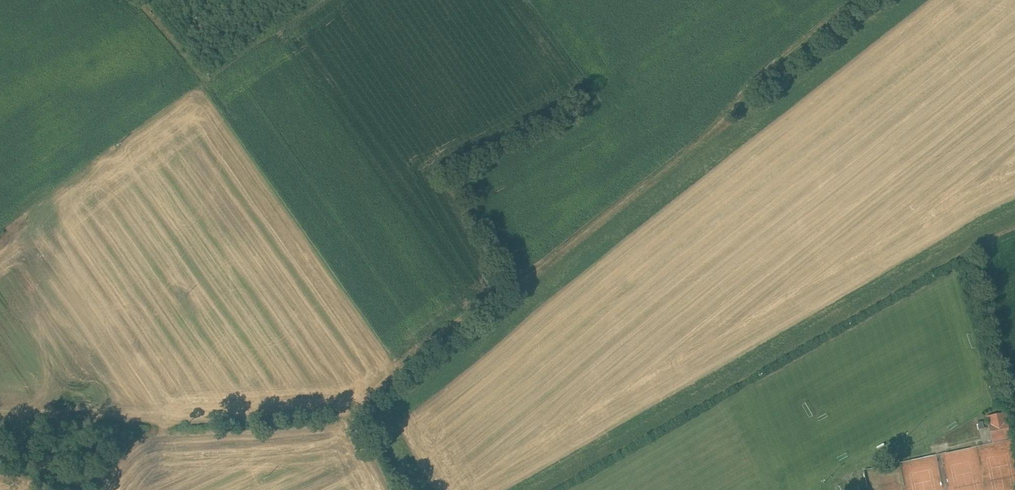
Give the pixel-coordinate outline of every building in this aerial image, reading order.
[(197,17),(192,20),(198,32),(204,28),(197,17)] [(1005,413),(988,416),(992,435),(1009,432),(1005,413)] [(1010,437),(1009,432),(992,435),(993,440),(1010,437)]
